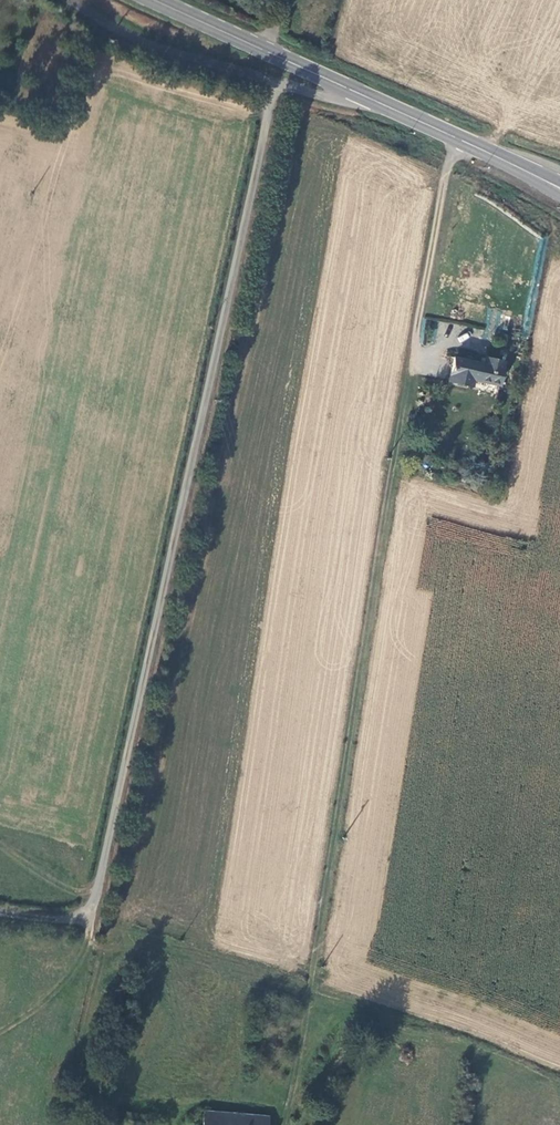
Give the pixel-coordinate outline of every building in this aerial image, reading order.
[(456,359),(451,382),(475,387),(476,381),(502,386),(506,364),(486,359),(485,364),(456,359)] [(270,1117),(205,1111),(203,1124),(269,1124),(270,1117)]
